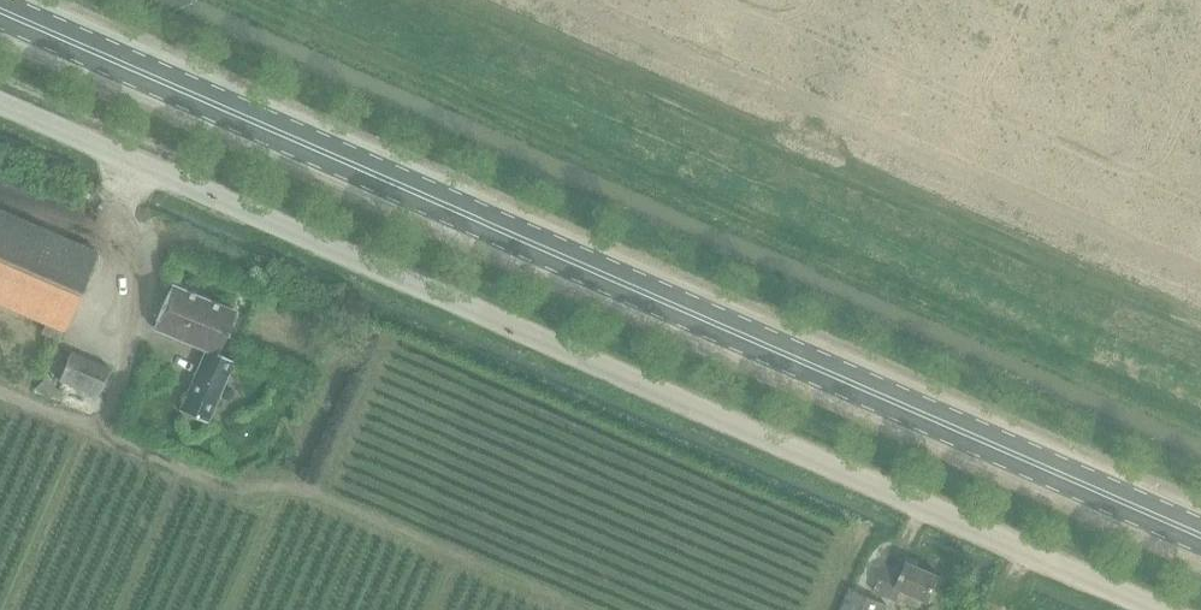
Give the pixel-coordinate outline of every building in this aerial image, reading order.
[(46,324),(42,334),(59,342),(64,331),(88,274),(98,252),(0,210),(0,304),(46,324)] [(218,354),(226,334),(236,311),(172,285),(154,328),(207,350),(181,411),(208,422),(234,361),(218,354)] [(91,395),(99,398),(99,396),(107,399),(115,380),(106,377),(110,366),(70,351),(59,381),(41,374),(36,388),(87,406),(91,395)] [(930,601),(931,598),(941,576),(908,562),(903,572),(886,565),(875,591),(897,601),(902,589),(930,601)] [(887,604),(856,590),(847,609),(884,609),(887,604)]
